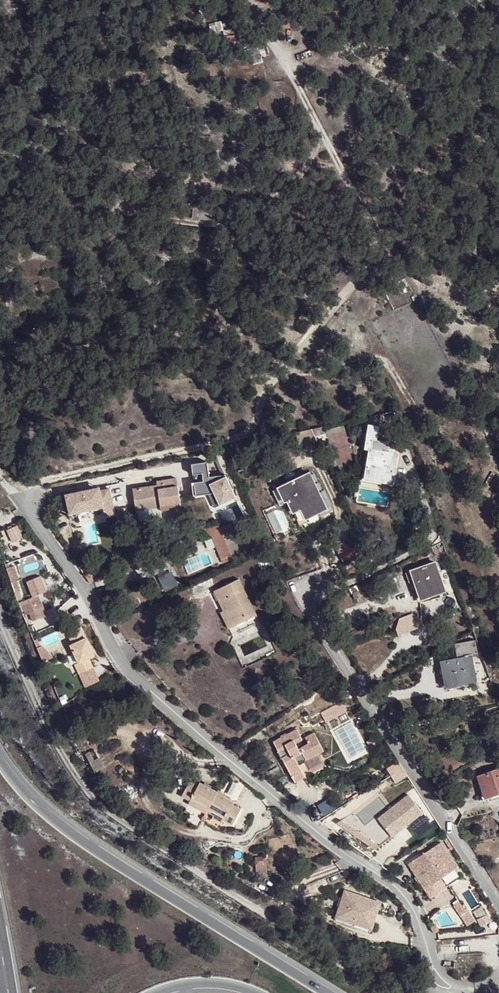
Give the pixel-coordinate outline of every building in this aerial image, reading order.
[(366,479),(392,484),(398,455),(372,450),(366,479)] [(227,477),(212,481),(210,467),(189,470),(192,488),(187,489),(188,501),(212,499),(217,510),(238,500),(227,477)] [(300,522),(331,507),(323,490),(319,492),(310,474),(279,488),(284,498),(288,497),(300,522)] [(161,506),(162,510),(181,508),(177,478),(157,481),(158,485),(134,489),(137,510),(161,506)] [(103,520),(113,517),(104,482),(59,495),(66,521),(101,511),(103,520)] [(222,529),(221,525),(207,530),(211,538),(213,538),(223,568),(229,567),(227,561),(233,559),(231,556),(243,554),(233,526),(222,529)] [(15,527),(6,532),(12,544),(21,539),(15,527)] [(339,553),(343,562),(359,554),(355,545),(339,553)] [(227,561),(229,567),(245,561),(243,554),(231,556),(233,559),(227,561)] [(430,593),(445,587),(436,563),(412,571),(421,599),(431,596),(430,593)] [(15,568),(7,570),(15,594),(20,592),(16,583),(19,582),(15,568)] [(40,578),(28,583),(34,598),(22,603),(28,617),(32,615),(35,622),(47,617),(38,596),(47,593),(40,578)] [(227,606),(228,609),(236,626),(239,625),(257,616),(249,599),(246,600),(242,591),(244,590),(239,579),(215,590),(223,607),(227,606)] [(446,591),(445,587),(430,593),(431,596),(446,591)] [(236,626),(228,609),(221,613),(229,629),(236,626)] [(257,616),(239,625),(242,630),(260,622),(257,616)] [(88,639),(72,646),(80,663),(76,665),(81,674),(94,668),(90,659),(96,656),(88,639)] [(459,680),(476,677),(472,657),(443,662),(447,687),(459,684),(459,680)] [(299,766),(324,752),(315,734),(306,738),(309,745),(299,750),(296,743),(303,740),(298,730),(288,735),(287,733),(281,737),(281,739),(275,742),(296,783),(306,778),(299,766)] [(498,794),(498,768),(478,776),(485,795),(498,790),(498,794)] [(199,828),(203,821),(218,792),(200,783),(198,786),(191,781),(183,796),(191,800),(189,804),(198,808),(194,816),(191,814),(187,821),(199,828)] [(498,794),(498,790),(485,795),(486,798),(498,794)] [(226,795),(218,791),(218,792),(203,821),(219,830),(224,821),(233,825),(241,811),(232,806),(234,803),(225,798),(226,795)] [(423,813),(410,795),(357,836),(377,849),(423,813)] [(441,844),(409,864),(425,889),(457,869),(441,844)] [(381,903),(346,891),(337,917),(372,929),(381,903)] [(460,902),(453,906),(460,917),(467,913),(470,911),(465,904),(462,906),(460,902)] [(488,914),(477,921),(482,929),(492,923),(488,914)] [(371,933),(372,929),(337,917),(336,921),(371,933)] [(455,962),(444,961),(444,968),(454,970),(455,962)]
